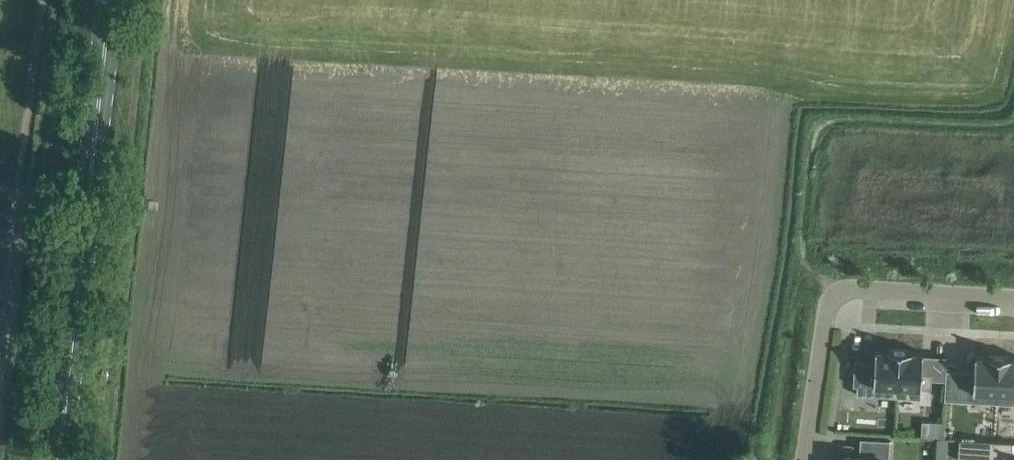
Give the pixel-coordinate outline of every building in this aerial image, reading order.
[(886,349),(875,349),(874,361),(854,360),(853,384),(857,384),(856,394),(896,396),(899,349),(887,348),(886,349)] [(911,350),(899,349),(896,396),(920,397),(921,387),(931,388),(932,373),(922,372),(923,351),(911,351),(911,350)] [(946,369),(944,399),(996,402),(999,355),(986,354),(986,355),(975,354),(974,370),(946,369)] [(996,402),(1013,403),(1013,357),(1011,357),(1011,355),(999,355),(996,402)] [(889,439),(860,437),(860,455),(842,455),(841,459),(888,459),(889,439)] [(938,437),(937,447),(948,448),(948,438),(938,437)] [(958,459),(969,459),(1013,459),(1013,455),(1012,455),(1013,442),(1013,441),(959,438),(958,459)]
